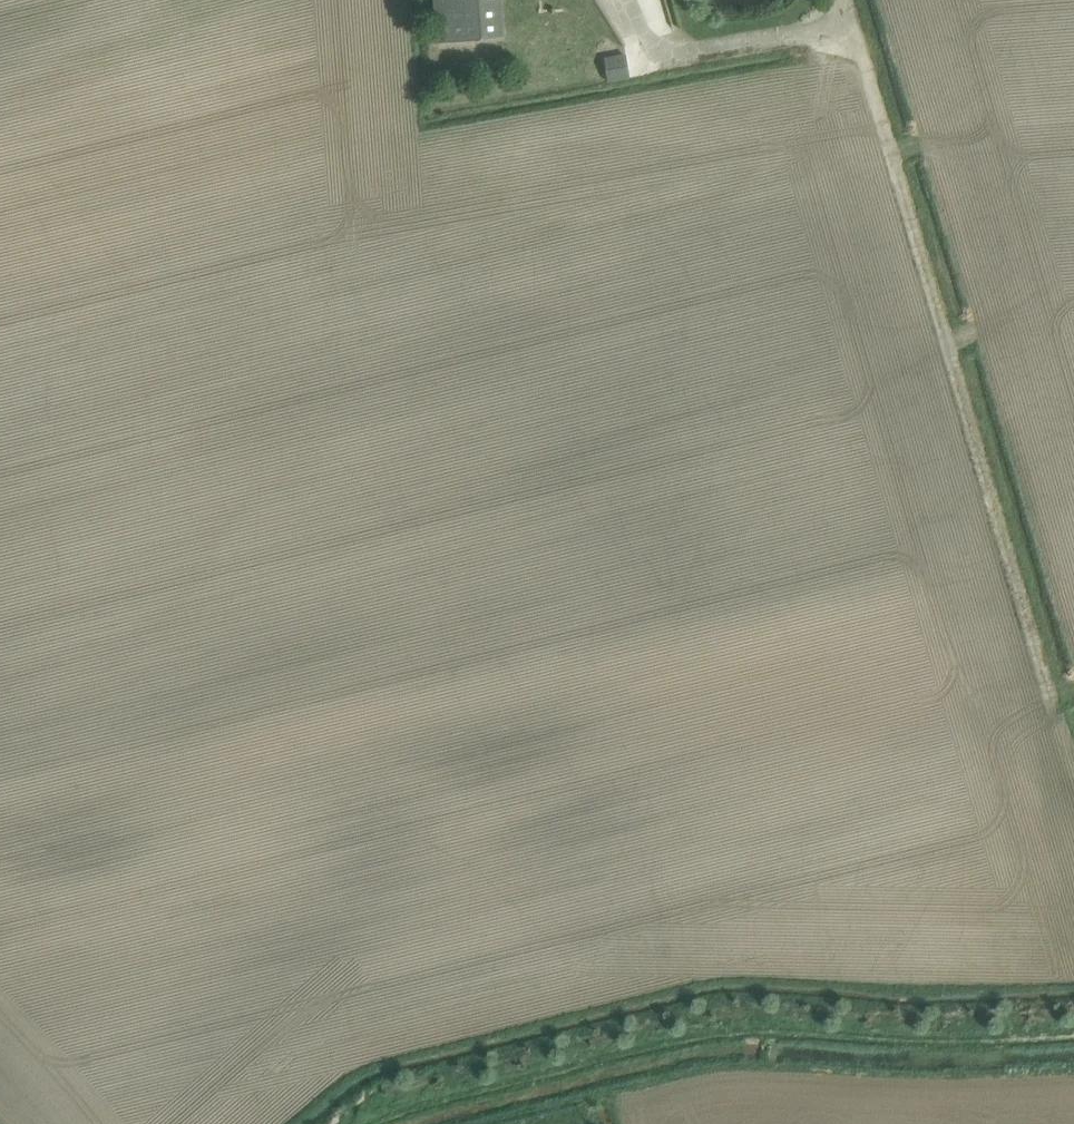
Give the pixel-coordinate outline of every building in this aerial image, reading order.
[(502,0),(433,0),(435,35),(504,30),(502,0)] [(630,76),(627,53),(607,56),(610,79),(630,76)]
